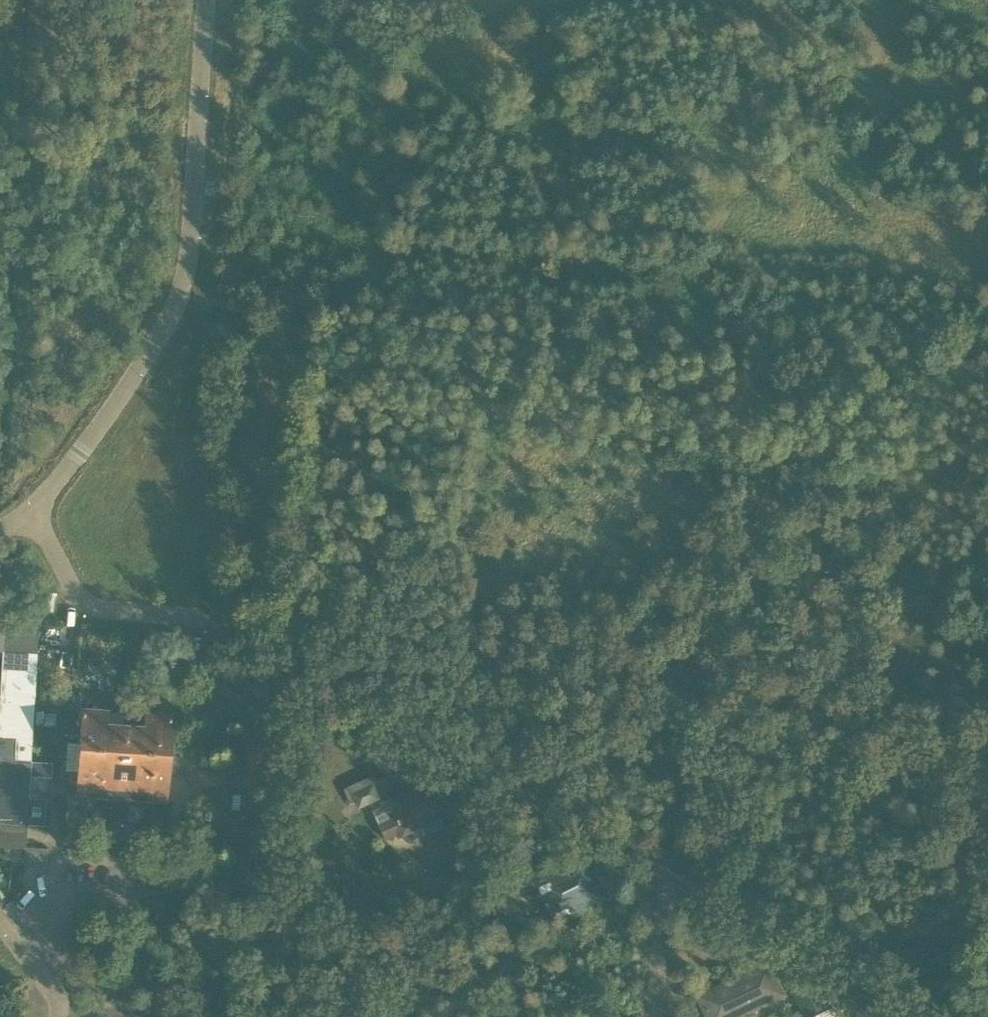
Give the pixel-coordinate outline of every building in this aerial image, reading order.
[(205,188),(205,196),(216,197),(216,188),(205,188)] [(36,654),(38,634),(5,632),(0,715),(0,738),(32,740),(36,654)] [(79,743),(98,744),(97,760),(114,761),(114,765),(119,766),(121,766),(124,730),(107,729),(107,713),(81,711),(79,743)] [(129,766),(130,762),(147,763),(148,747),(168,748),(170,717),(144,715),(143,731),(124,730),(121,766),(124,766),(129,766)] [(27,826),(44,826),(45,802),(28,801),(32,740),(0,738),(0,824),(27,826)] [(77,773),(76,798),(101,799),(102,783),(113,783),(113,770),(118,770),(119,766),(114,765),(114,761),(97,760),(98,744),(79,743),(79,745),(68,744),(66,772),(77,773)] [(124,766),(124,770),(129,771),(128,784),(151,786),(150,802),(164,803),(168,748),(148,747),(147,763),(130,762),(129,766),(124,766)] [(121,766),(119,766),(118,770),(113,770),(113,783),(102,783),(101,799),(150,802),(151,786),(128,784),(129,771),(124,770),(124,766),(121,766)] [(350,789),(359,809),(379,800),(370,780),(350,789)] [(50,804),(49,830),(65,830),(67,783),(51,782),(50,804)] [(398,836),(449,812),(435,782),(384,806),(372,812),(386,841),(398,836)] [(532,884),(525,867),(519,870),(514,858),(492,868),(505,896),(532,884)] [(573,918),(612,899),(597,868),(588,873),(585,866),(567,875),(538,889),(553,917),(569,909),(573,918)] [(782,995),(768,966),(700,999),(709,1016),(758,1016),(753,1008),(764,1004),(782,995)] [(788,984),(804,1016),(839,1016),(833,1005),(829,1006),(813,972),(788,984)]
